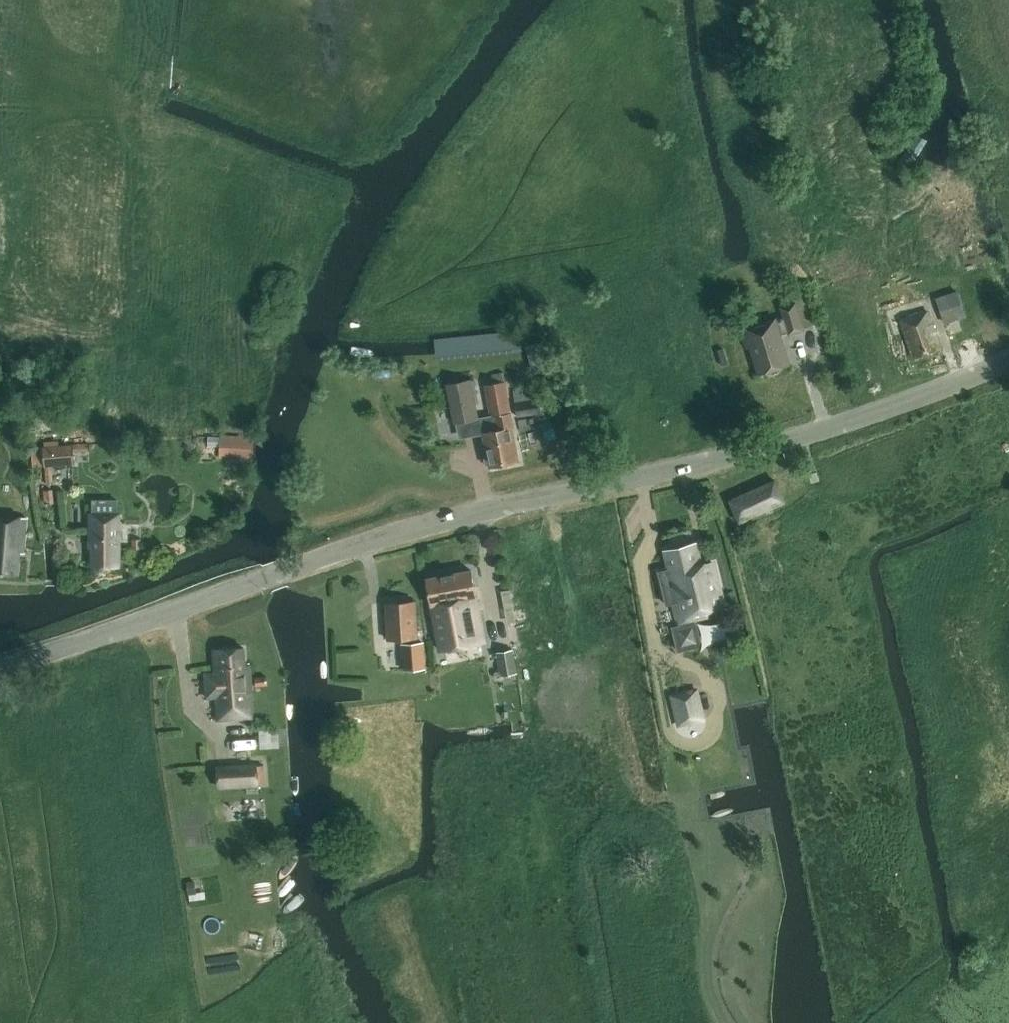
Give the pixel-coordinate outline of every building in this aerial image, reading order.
[(920,328),(925,343),(955,334),(939,282),(907,292),(912,308),(890,315),(896,335),(920,328)] [(784,315),(741,328),(747,347),(750,345),(759,373),(769,370),(772,372),(778,370),(780,366),(790,363),(781,336),(804,329),(796,302),(781,307),(784,315)] [(478,419),(470,379),(447,383),(455,423),(478,419)] [(491,416),(496,415),(498,429),(484,432),(491,467),(518,462),(512,428),(514,428),(511,412),(512,412),(506,380),(485,384),(491,416)] [(536,398),(534,385),(514,389),(515,401),(518,417),(542,413),(539,397),(536,398)] [(255,460),(256,439),(256,436),(220,433),(219,453),(230,453),(230,459),(255,460)] [(89,442),(42,445),(43,466),(74,464),(73,451),(89,450),(89,442)] [(26,467),(37,465),(35,446),(24,448),(26,467)] [(817,471),(810,473),(812,481),(819,479),(817,471)] [(776,480),(731,500),(740,521),(785,501),(776,480)] [(120,566),(120,513),(116,513),(116,499),(92,499),(92,513),(90,513),(90,539),(92,539),(92,565),(120,566)] [(27,517),(0,515),(0,573),(18,574),(20,552),(24,552),(27,517)] [(141,549),(141,539),(132,539),(132,549),(141,549)] [(701,639),(697,617),(709,615),(708,609),(723,606),(713,562),(700,564),(695,542),(666,548),(670,568),(667,569),(679,621),(680,621),(681,625),(680,625),(684,643),(701,639)] [(472,570),(427,578),(441,650),(484,641),(475,597),(476,596),(472,570)] [(509,591),(509,590),(496,592),(497,593),(496,594),(497,606),(499,608),(500,612),(514,610),(510,590),(509,591)] [(386,603),(388,639),(418,637),(416,601),(386,603)] [(393,669),(394,641),(378,640),(377,669),(393,669)] [(402,644),(404,669),(425,667),(423,643),(402,644)] [(206,697),(217,696),(218,719),(253,718),(251,665),(245,665),(244,648),(214,649),(216,680),(206,680),(206,697)] [(497,652),(501,675),(517,672),(513,649),(497,652)] [(268,686),(267,675),(256,676),(256,687),(268,686)] [(704,718),(697,690),(673,695),(680,724),(704,718)] [(216,764),(218,785),(218,788),(259,786),(258,782),(265,781),(264,764),(257,764),(257,762),(216,764)] [(252,800),(218,801),(218,819),(253,818),(252,800)]
